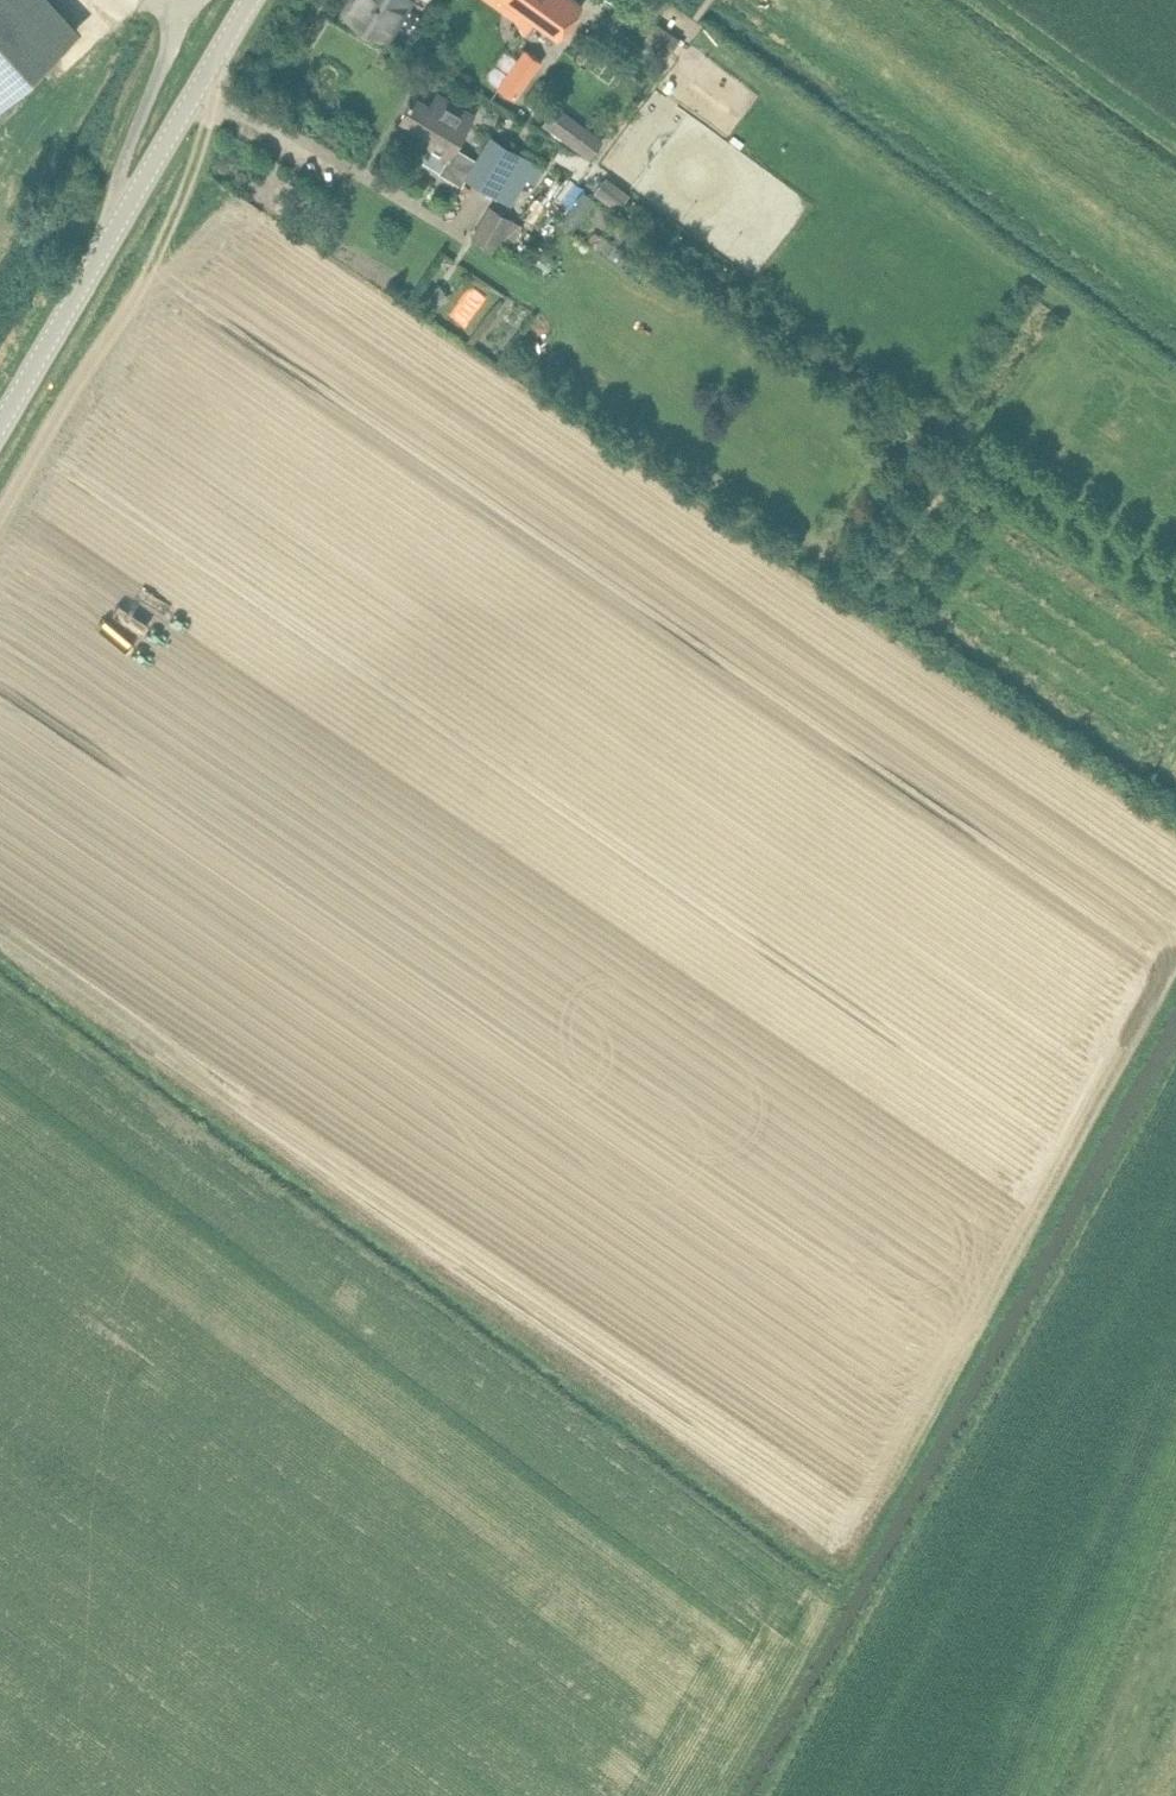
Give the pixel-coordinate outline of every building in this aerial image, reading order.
[(49,0),(0,0),(0,98),(75,29),(59,11),(49,0)] [(398,18),(408,0),(347,0),(340,12),(385,39),(398,18)] [(514,19),(521,32),(523,33),(532,21),(555,37),(580,4),(574,0),(487,0),(514,19)] [(667,55),(678,38),(653,22),(642,38),(667,55)] [(510,98),(538,60),(522,49),(494,87),(510,98)] [(439,172),(459,185),(464,177),(509,204),(524,179),(531,183),(541,166),(486,133),(472,157),(454,147),(474,115),(437,93),(430,104),(415,95),(412,100),(410,98),(408,102),(410,103),(401,118),(432,137),(426,146),(447,159),(439,172)] [(587,158),(600,140),(552,105),(539,123),(587,158)] [(649,125),(644,131),(636,125),(615,151),(647,178),(674,145),(649,125)] [(579,174),(588,160),(560,143),(552,158),(579,174)] [(616,211),(628,194),(604,176),(592,193),(616,211)] [(479,223),(470,238),(494,253),(503,238),(479,223)]
